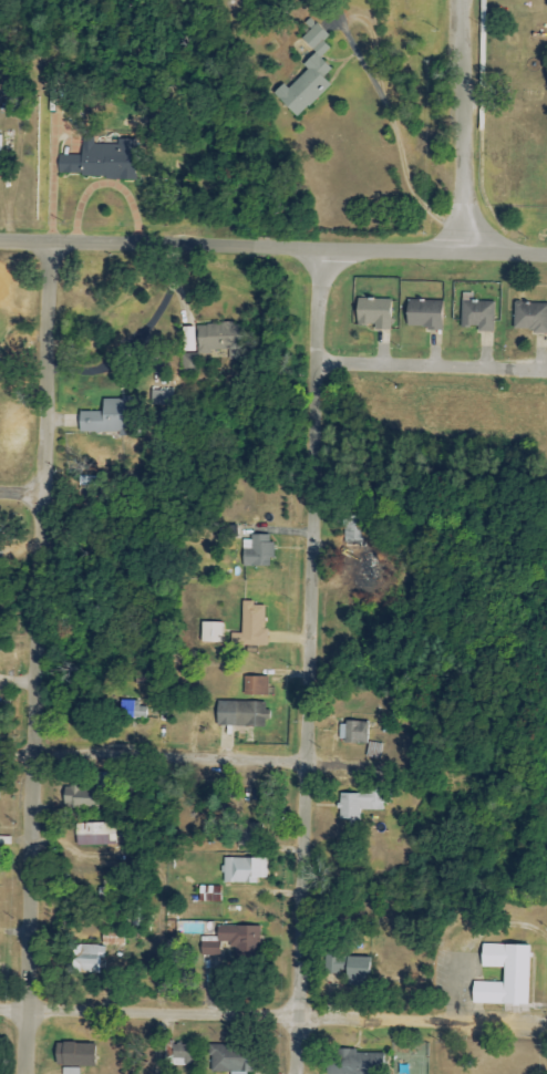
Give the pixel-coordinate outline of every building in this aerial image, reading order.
[(330,86),(323,77),(331,70),(320,57),(329,49),(322,41),(328,36),(317,24),(301,38),(314,53),(301,64),(305,68),(275,95),(295,117),(330,86)] [(135,178),(135,159),(141,160),(141,149),(136,149),(136,139),(117,139),(117,145),(93,144),(94,138),(81,138),(81,155),(57,155),(57,177),(135,178)] [(374,330),(390,330),(391,299),(356,298),(355,325),(374,326),(374,330)] [(443,329),(443,301),(406,300),(406,328),(443,329)] [(461,327),(478,327),(478,332),(494,332),(495,301),(462,300),(461,327)] [(514,303),(514,331),(546,332),(546,304),(514,303)] [(196,324),(197,354),(210,354),(209,350),(228,350),(228,359),(246,359),(245,323),(196,324)] [(182,354),(182,377),(198,378),(199,354),(182,354)] [(152,405),(172,406),(172,392),(152,391),(152,405)] [(78,435),(139,434),(138,398),(101,398),(101,411),(78,411),(78,435)] [(366,516),(343,516),(343,540),(366,540),(366,516)] [(272,566),(271,537),(242,537),(243,567),(272,566)] [(360,580),(377,580),(376,554),(359,554),(360,580)] [(266,606),(252,605),(252,602),(243,601),(242,646),(265,646),(266,606)] [(200,643),(221,643),(222,622),(201,622),(200,643)] [(146,670),(134,671),(134,685),(146,685),(146,670)] [(269,677),(244,676),(244,695),(268,696),(269,677)] [(137,701),(120,701),(119,711),(128,711),(127,718),(146,719),(146,707),(137,707),(137,701)] [(264,703),(216,701),(215,726),(263,728),(264,703)] [(339,722),(338,742),(368,743),(369,723),(339,722)] [(369,748),(368,758),(381,759),(382,744),(371,744),(371,748),(369,748)] [(63,808),(101,806),(101,789),(112,789),(111,773),(94,774),(95,786),(72,787),(72,797),(62,797),(63,808)] [(340,794),(339,820),(360,820),(360,810),(383,811),(383,804),(391,804),(391,789),(368,788),(368,794),(340,794)] [(75,824),(76,846),(115,846),(115,823),(75,824)] [(263,824),(237,824),(237,848),(263,848),(263,824)] [(268,859),(224,858),(224,884),(256,884),(257,878),(267,878),(268,859)] [(261,927),(218,925),(217,942),(228,942),(228,954),(260,955),(261,927)] [(201,956),(220,957),(221,942),(201,941),(201,956)] [(99,973),(100,958),(104,958),(104,946),(71,945),(70,973),(99,973)] [(527,1005),(529,946),(481,945),(481,967),(503,968),(503,983),(472,983),(471,1004),(527,1005)] [(324,973),(346,974),(346,986),(369,986),(369,957),(325,956),(324,973)] [(95,1066),(95,1043),(55,1044),(55,1067),(95,1066)] [(195,1045),(172,1044),(172,1065),(195,1065),(195,1045)] [(231,1073),(246,1073),(249,1073),(248,1046),(210,1047),(210,1073),(231,1073)] [(384,1052),(337,1051),(336,1063),(326,1063),(325,1073),(383,1073),(384,1052)]
